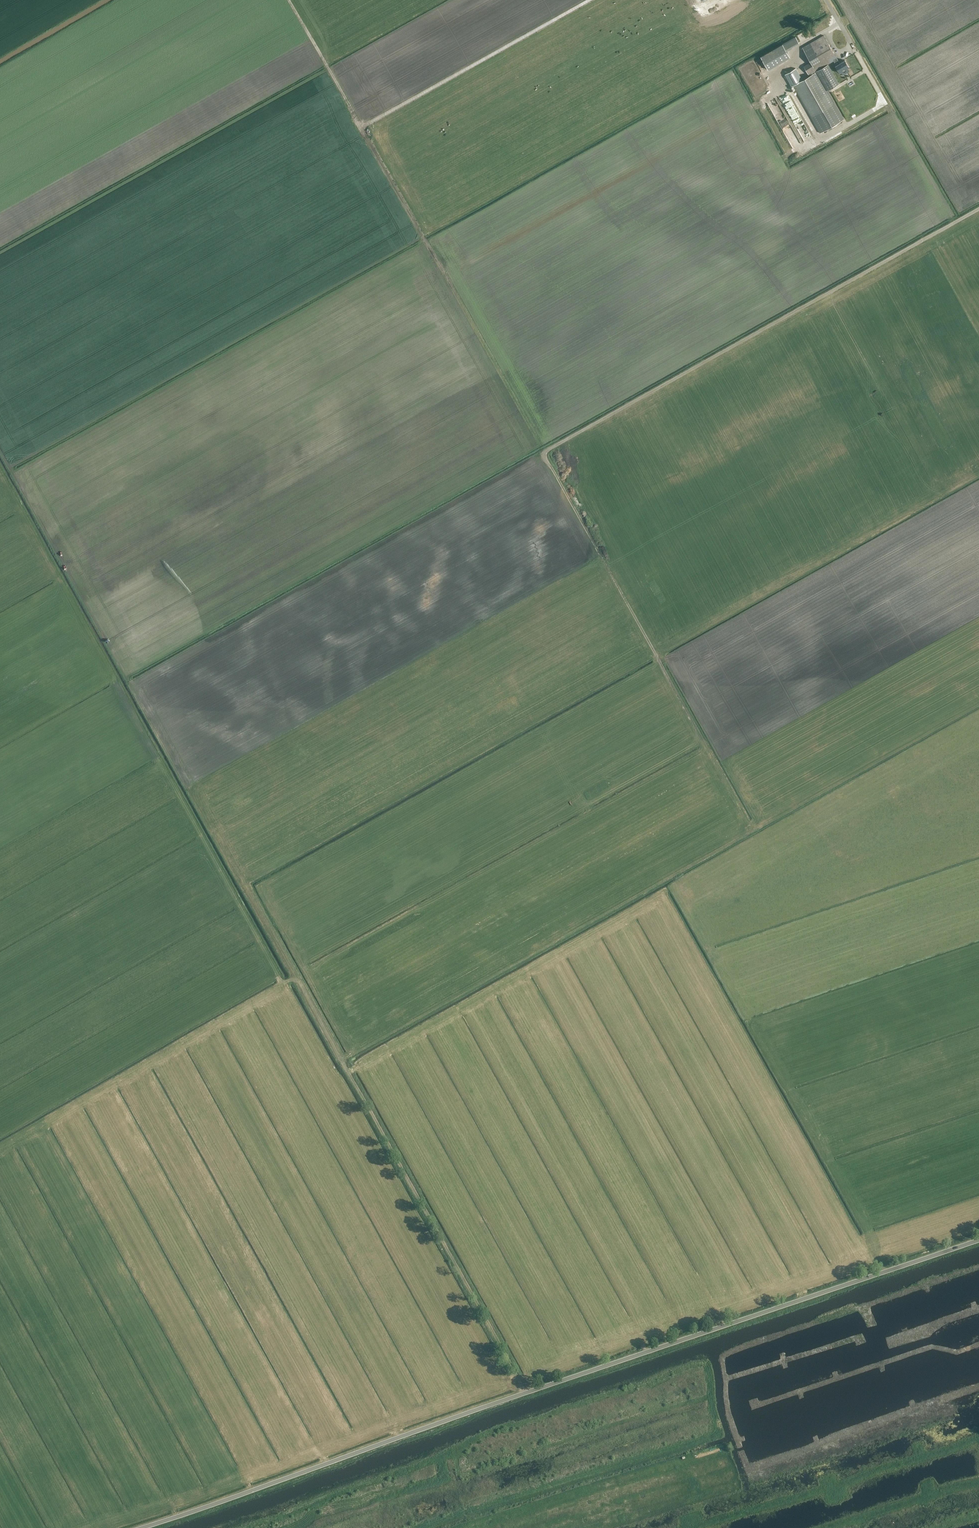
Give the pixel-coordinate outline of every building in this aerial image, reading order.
[(768,69),(790,57),(787,51),(792,48),(791,47),(799,43),(794,34),(781,42),(782,43),(760,56),(768,69)] [(793,85),(811,117),(820,133),(844,119),(835,103),(827,90),(839,83),(828,64),(834,60),(837,65),(836,66),(839,72),(847,68),(844,61),(840,63),(824,35),(802,47),(811,62),(803,66),(809,76),(802,80),(795,68),(784,74),(791,86),(793,85)] [(752,121),(749,122),(755,137),(768,132),(764,119),(753,123),(752,121)] [(790,147),(766,158),(770,166),(793,155),(790,147)]
